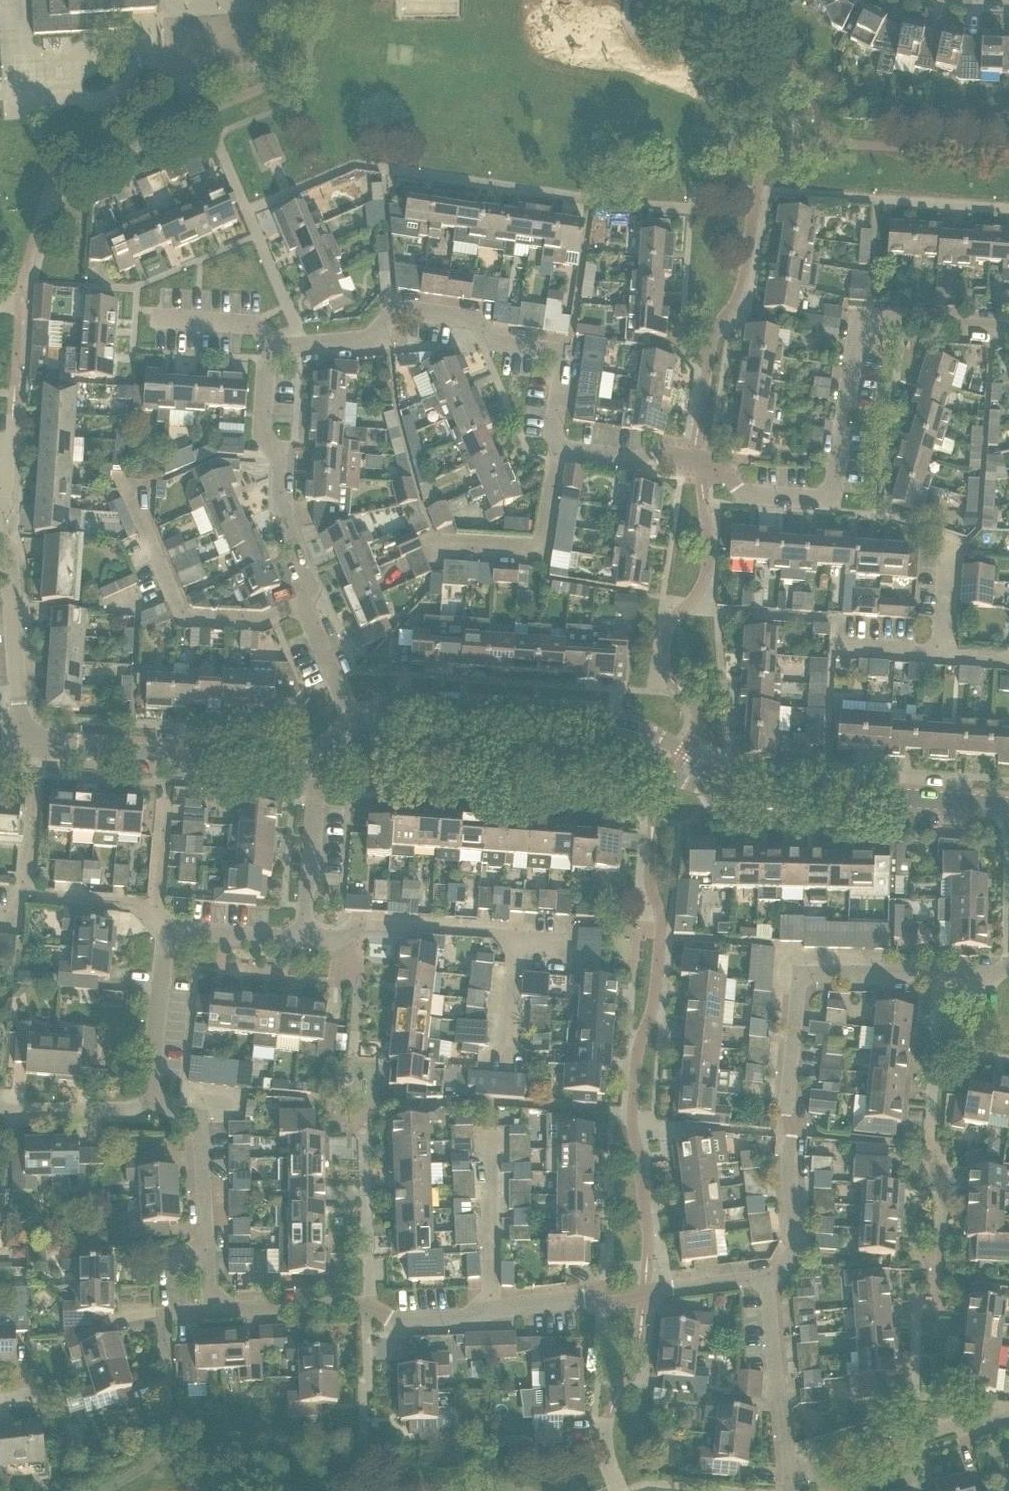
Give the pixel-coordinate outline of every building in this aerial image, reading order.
[(39,17),(32,18),(33,35),(133,29),(132,14),(156,12),(156,0),(38,0),(39,17)] [(823,12),(824,12),(832,28),(852,38),(849,42),(850,43),(868,6),(867,8),(857,3),(855,0),(817,0),(823,12)] [(885,21),(887,15),(868,6),(850,43),(869,52),(870,51),(881,53),(876,72),(892,76),(896,59),(904,19),(902,26),(890,23),(885,21)] [(924,29),(925,23),(904,19),(896,59),(916,63),(914,68),(934,73),(943,27),(942,33),(924,29)] [(963,37),(964,32),(943,27),(934,73),(935,67),(954,71),(954,75),(956,78),(958,80),(962,81),(980,82),(980,73),(982,32),(981,32),(981,39),(969,39),(963,37)] [(1003,33),(982,32),(980,73),(980,82),(981,73),(1008,74),(1008,39),(1003,39),(1003,33)] [(976,126),(977,106),(957,105),(956,125),(976,126)] [(883,121),(884,110),(869,109),(869,120),(883,121)] [(923,125),(924,113),(907,112),(906,124),(923,125)] [(1006,129),(1006,116),(981,114),(980,127),(1006,129)] [(273,162),(281,159),(271,136),(263,139),(273,162)] [(264,166),(273,162),(263,139),(254,143),(264,166)] [(171,182),(188,175),(183,164),(166,171),(171,182)] [(224,194),(210,200),(201,177),(190,181),(200,204),(212,233),(236,223),(229,206),(236,203),(231,189),(223,193),(224,194)] [(143,199),(152,195),(146,179),(136,183),(143,199)] [(118,203),(127,199),(120,184),(111,188),(114,196),(115,196),(118,203)] [(373,202),(383,201),(382,184),(372,185),(373,202)] [(430,226),(434,194),(409,190),(407,207),(389,205),(390,220),(420,224),(419,236),(428,238),(430,226)] [(455,229),(459,197),(434,194),(430,226),(428,238),(438,239),(440,227),(455,229)] [(475,207),(476,200),(459,197),(455,229),(452,245),(478,249),(479,240),(483,208),(475,207)] [(367,228),(385,226),(383,201),(373,202),(365,206),(367,228)] [(189,243),(212,233),(200,204),(177,213),(174,207),(189,243)] [(318,212),(308,216),(303,204),(273,217),(283,240),(323,223),(318,212)] [(528,248),(534,208),(519,206),(518,213),(508,212),(503,244),(502,256),(513,257),(514,246),(528,248)] [(174,250),(189,243),(174,207),(151,217),(163,247),(172,243),(174,250)] [(503,244),(508,212),(483,208),(479,240),(503,244)] [(550,218),(551,211),(534,208),(528,248),(530,248),(531,241),(544,243),(541,261),(552,263),(558,219),(550,218)] [(809,228),(811,213),(779,208),(776,224),(784,226),(782,234),(814,239),(816,229),(809,228)] [(140,256),(163,247),(151,217),(127,226),(140,256)] [(558,219),(552,263),(564,265),(564,264),(578,266),(579,255),(584,223),(558,219)] [(635,223),(634,233),(641,233),(639,259),(672,261),(673,235),(665,235),(666,223),(647,221),(647,223),(635,222),(635,223)] [(332,235),(329,236),(323,223),(283,240),(289,255),(296,253),(299,260),(336,245),(332,235)] [(913,257),(915,225),(890,223),(887,255),(913,257)] [(937,267),(940,226),(915,225),(913,257),(937,258),(936,267),(937,267)] [(132,260),(140,256),(127,226),(118,231),(120,237),(107,243),(104,236),(95,240),(95,239),(90,241),(88,261),(102,262),(113,257),(119,273),(135,266),(132,260)] [(941,234),(941,226),(940,226),(937,267),(963,269),(965,235),(941,234)] [(989,263),(991,230),(975,229),(974,236),(965,235),(963,269),(973,269),(973,262),(989,263)] [(871,231),(870,231),(861,230),(860,247),(870,248),(871,231)] [(1007,231),(991,230),(989,263),(1002,263),(1001,272),(1008,272),(1008,238),(1007,238),(1007,231)] [(810,264),(814,239),(782,234),(778,259),(810,264)] [(377,255),(387,254),(386,236),(375,237),(377,255)] [(335,260),(341,257),(336,245),(299,260),(309,284),(340,271),(335,260)] [(869,265),(870,248),(860,247),(859,264),(869,265)] [(670,277),(672,261),(639,259),(638,274),(631,273),(630,284),(663,286),(663,277),(670,277)] [(808,276),(810,264),(778,259),(777,268),(770,267),(767,285),(800,290),(802,275),(808,276)] [(420,292),(423,269),(393,264),(396,289),(420,292)] [(593,282),(596,265),(586,264),(583,281),(593,282)] [(817,266),(816,285),(843,286),(844,267),(817,266)] [(445,296),(448,272),(423,269),(420,292),(445,296)] [(337,284),(344,281),(340,271),(309,284),(313,292),(306,295),(313,310),(329,304),(333,313),(354,304),(350,294),(342,298),(337,284)] [(470,300),(473,276),(448,272),(445,296),(470,300)] [(389,273),(379,274),(380,292),(381,292),(390,288),(390,285),(389,273)] [(499,280),(498,280),(473,276),(470,300),(495,304),(497,294),(498,284),(499,280)] [(497,294),(495,304),(506,305),(509,281),(499,280),(498,284),(497,294)] [(593,282),(583,281),(581,297),(591,299),(593,282)] [(661,310),(663,286),(630,284),(628,308),(668,312),(668,311),(661,310)] [(797,314),(800,290),(767,285),(764,309),(797,314)] [(53,287),(51,287),(36,286),(33,321),(50,323),(53,287)] [(945,307),(946,290),(936,289),(935,306),(945,307)] [(866,301),(867,291),(850,290),(849,300),(866,301)] [(970,309),(971,292),(961,291),(960,308),(970,309)] [(1002,294),(1001,311),(1008,311),(1008,294),(1002,294)] [(115,327),(117,302),(85,299),(83,325),(115,327)] [(562,310),(562,303),(547,300),(546,307),(545,307),(542,331),(568,335),(570,318),(561,316),(562,310)] [(527,329),(531,305),(520,303),(519,310),(517,327),(527,329)] [(668,312),(628,308),(615,307),(615,319),(635,320),(634,334),(625,333),(624,344),(649,347),(649,336),(666,337),(668,312)] [(510,309),(507,326),(517,327),(519,310),(510,309)] [(804,315),(803,325),(821,327),(839,330),(840,320),(823,318),(804,315)] [(764,319),(763,329),(766,329),(778,331),(779,321),(764,319)] [(50,323),(33,321),(32,337),(31,347),(48,348),(49,323),(50,323)] [(113,353),(115,327),(83,325),(81,350),(113,353)] [(577,326),(575,336),(585,337),(587,338),(589,327),(577,326)] [(778,331),(766,329),(763,329),(746,326),(744,343),(751,344),(750,353),(782,358),(783,347),(776,346),(778,331)] [(837,340),(839,330),(821,327),(820,337),(837,340)] [(603,341),(604,340),(587,338),(585,337),(580,371),(602,374),(607,341),(603,341)] [(31,347),(31,357),(47,358),(48,348),(31,347)] [(66,349),(64,375),(79,376),(111,378),(113,353),(81,350),(66,349)] [(781,368),(782,358),(750,353),(748,362),(741,361),(739,377),(771,382),(773,367),(781,368)] [(675,359),(655,356),(641,354),(637,380),(671,385),(675,359)] [(927,355),(919,379),(950,388),(951,387),(957,364),(927,355)] [(397,367),(409,365),(409,356),(395,357),(397,367)] [(462,376),(468,373),(462,358),(440,367),(436,358),(421,364),(426,374),(431,371),(436,385),(431,387),(435,397),(465,384),(462,376)] [(356,379),(357,365),(335,363),(334,376),(314,375),(312,401),(345,403),(346,379),(356,379)] [(162,379),(163,372),(146,371),(145,390),(135,389),(134,401),(133,409),(143,410),(143,411),(158,412),(157,423),(168,424),(171,380),(162,379)] [(598,399),(602,374),(580,371),(576,396),(598,399)] [(219,418),(222,376),(206,375),(205,382),(196,381),(194,414),(204,414),(205,407),(219,408),(218,418),(219,418)] [(246,410),(248,378),(222,376),(219,418),(222,418),(223,408),(246,410)] [(770,396),(771,382),(739,377),(736,393),(744,394),(742,403),(774,408),(775,397),(770,396)] [(830,390),(831,380),(814,378),(813,388),(830,390)] [(944,412),(950,388),(919,379),(912,404),(919,406),(950,415),(951,414),(944,412)] [(972,379),(968,390),(979,393),(982,382),(972,379)] [(194,414),(196,381),(171,380),(168,424),(169,424),(170,412),(194,414)] [(669,400),(671,385),(637,380),(635,395),(630,394),(628,404),(660,408),(662,399),(669,400)] [(435,397),(421,403),(425,413),(446,404),(452,417),(482,405),(475,390),(469,392),(465,384),(435,397)] [(1001,403),(1003,386),(991,385),(990,402),(1001,403)] [(135,389),(135,388),(120,387),(119,400),(134,401),(135,389)] [(77,390),(64,389),(44,388),(43,411),(76,413),(77,390)] [(828,400),(830,390),(813,388),(811,397),(828,400)] [(575,408),(573,421),(594,424),(597,409),(598,399),(576,396),(575,408)] [(598,399),(597,409),(610,411),(612,401),(598,399)] [(343,427),(345,403),(312,401),(311,426),(342,428),(350,429),(350,427),(343,427)] [(770,433),(774,408),(742,403),(738,428),(770,433)] [(659,417),(660,408),(628,404),(627,414),(623,413),(621,428),(663,435),(666,418),(659,417)] [(485,431),(491,428),(482,405),(452,417),(447,419),(456,443),(485,431)] [(943,439),(950,415),(919,406),(912,430),(943,439)] [(74,438),(76,413),(43,411),(41,436),(74,438)] [(984,421),(985,412),(978,411),(976,420),(984,421)] [(387,432),(398,429),(393,412),(382,415),(387,432)] [(999,429),(1000,412),(989,412),(988,428),(999,429)] [(406,435),(415,433),(411,416),(401,419),(406,435)] [(350,429),(342,428),(311,426),(310,442),(317,442),(316,451),(348,454),(361,455),(361,454),(358,454),(359,443),(349,442),(350,429)] [(980,447),(982,428),(971,427),(970,447),(980,447)] [(769,443),(770,433),(738,428),(737,437),(730,435),(728,452),(759,457),(762,442),(769,443)] [(822,440),(824,430),(807,428),(805,438),(822,440)] [(998,447),(999,429),(988,428),(987,446),(998,447)] [(125,442),(126,430),(116,429),(116,441),(125,442)] [(940,450),(943,439),(912,430),(910,439),(903,437),(898,452),(929,461),(933,447),(940,450)] [(465,467),(495,454),(485,431),(456,443),(465,467)] [(412,460),(422,457),(415,433),(406,435),(412,460)] [(72,463),(74,438),(41,436),(39,460),(72,463)] [(244,437),(224,436),(218,436),(217,442),(217,454),(243,456),(244,437)] [(394,457),(404,455),(400,438),(390,441),(394,457)] [(805,438),(804,447),(821,450),(822,440),(805,438)] [(124,455),(125,442),(116,441),(115,454),(124,455)] [(217,454),(217,442),(192,452),(191,453),(195,463),(217,454)] [(191,453),(192,452),(192,447),(166,458),(164,476),(195,463),(191,453)] [(979,462),(980,447),(970,447),(969,461),(979,462)] [(361,455),(348,454),(316,451),(314,477),(346,479),(359,480),(361,455)] [(925,475),(929,461),(898,452),(894,468),(901,470),(898,479),(929,488),(932,477),(925,475)] [(124,465),(124,455),(115,454),(114,460),(113,460),(113,462),(114,462),(114,465),(123,466),(123,465),(124,465)] [(505,459),(498,462),(495,454),(465,467),(468,476),(475,473),(481,487),(511,474),(505,459)] [(994,482),(995,482),(1008,478),(1002,454),(996,457),(986,456),(985,481),(994,482)] [(399,474),(409,472),(404,455),(394,457),(399,474)] [(418,485),(428,482),(422,457),(412,460),(418,485)] [(71,487),(72,463),(39,460),(38,484),(71,487)] [(188,503),(193,513),(233,496),(230,488),(237,485),(230,470),(222,473),(217,460),(195,469),(206,496),(188,503)] [(123,466),(114,465),(100,465),(99,477),(101,477),(110,477),(111,472),(122,473),(123,466)] [(580,492),(584,469),(566,466),(562,489),(580,492)] [(499,507),(521,498),(511,474),(481,487),(481,488),(469,493),(472,502),(485,497),(491,511),(485,513),(489,523),(503,517),(499,507)] [(647,488),(649,478),(621,474),(620,484),(631,486),(627,511),(659,515),(663,490),(647,488)] [(110,490),(110,477),(101,477),(100,489),(110,490)] [(359,480),(346,479),(314,477),(314,485),(306,485),(305,502),(338,504),(339,489),(358,491),(359,480)] [(396,507),(400,506),(417,502),(411,479),(390,485),(396,507)] [(922,512),(929,488),(898,479),(891,503),(922,512)] [(977,499),(979,480),(967,479),(966,498),(977,499)] [(184,485),(188,500),(201,497),(196,481),(184,485)] [(995,482),(994,482),(985,481),(983,507),(994,508),(995,482)] [(423,501),(433,499),(428,482),(418,485),(423,501)] [(81,487),(71,487),(38,484),(36,508),(80,511),(69,510),(70,497),(80,498),(81,487)] [(951,494),(950,505),(965,506),(966,498),(951,494)] [(204,509),(214,532),(243,519),(233,496),(193,513),(193,514),(204,509)] [(976,513),(977,499),(966,498),(965,506),(965,512),(976,513)] [(118,514),(126,510),(122,499),(115,502),(105,506),(108,513),(118,514)] [(425,520),(419,511),(417,502),(400,506),(403,516),(405,515),(409,527),(425,520)] [(436,530),(453,523),(445,504),(429,511),(436,530)] [(997,508),(994,508),(983,507),(981,528),(992,529),(992,525),(996,525),(997,508)] [(78,537),(80,511),(36,508),(34,534),(78,537)] [(137,535),(131,522),(126,510),(118,514),(128,539),(137,535)] [(656,540),(659,515),(627,511),(625,525),(618,524),(616,535),(648,539),(656,540)] [(965,512),(964,525),(975,525),(976,513),(965,512)] [(574,528),(576,515),(559,513),(557,526),(574,528)] [(224,539),(230,552),(260,540),(254,525),(247,528),(243,519),(214,532),(218,542),(224,539)] [(504,519),(503,533),(515,533),(516,520),(504,519)] [(429,529),(425,520),(409,527),(412,535),(415,534),(415,535),(429,529)] [(369,532),(356,538),(349,523),(320,537),(327,552),(333,549),(337,558),(367,545),(366,544),(373,541),(369,532)] [(557,526),(555,536),(572,538),(574,528),(557,526)] [(755,562),(757,530),(732,528),(729,560),(755,562)] [(773,538),(774,531),(757,530),(755,562),(769,563),(768,572),(780,573),(783,539),(773,538)] [(421,549),(415,535),(415,534),(412,535),(394,543),(401,558),(421,549)] [(830,568),(833,535),(817,534),(816,541),(808,540),(805,574),(815,574),(816,567),(830,568)] [(645,564),(648,539),(616,535),(613,560),(645,564)] [(848,543),(849,536),(833,535),(830,568),(844,568),(844,576),(855,577),(857,544),(848,543)] [(179,536),(163,543),(167,551),(183,545),(179,536)] [(76,563),(78,538),(63,537),(63,541),(46,539),(45,560),(76,563)] [(805,574),(808,540),(783,539),(780,573),(805,574)] [(194,551),(198,549),(194,540),(190,542),(183,545),(167,551),(177,575),(200,565),(194,551)] [(230,552),(240,575),(270,563),(260,540),(230,552)] [(880,578),(883,545),(857,544),(855,577),(880,578)] [(347,581),(378,568),(367,545),(337,558),(347,581)] [(908,555),(908,547),(883,545),(880,578),(880,585),(892,586),(892,578),(916,580),(918,556),(908,555)] [(605,559),(604,569),(611,570),(618,571),(616,586),(648,591),(651,574),(643,573),(645,564),(613,560),(605,559)] [(75,584),(76,563),(45,560),(43,582),(75,584)] [(467,581),(468,563),(458,562),(457,580),(467,581)] [(232,579),(246,611),(261,612),(270,608),(264,593),(280,587),(270,563),(240,575),(232,579)] [(415,579),(431,572),(427,563),(411,570),(415,579)] [(477,582),(478,564),(468,563),(467,581),(477,582)] [(483,564),(481,586),(492,587),(492,585),(494,565),(483,564)] [(183,588),(206,578),(200,565),(177,575),(183,588)] [(518,584),(519,566),(494,565),(492,585),(518,586),(518,584)] [(518,586),(517,592),(527,592),(528,567),(519,566),(518,584),(518,586)] [(550,569),(549,576),(566,579),(568,569),(551,566),(550,569)] [(994,569),(964,567),(963,580),(993,582),(994,569)] [(374,581),(382,577),(378,568),(347,581),(350,589),(344,592),(350,607),(380,594),(374,581)] [(103,599),(136,585),(133,576),(99,591),(103,599)] [(992,608),(993,582),(963,580),(961,606),(992,608)] [(73,605),(75,584),(43,582),(42,603),(73,605)] [(570,595),(571,585),(551,582),(550,593),(570,595)] [(587,598),(588,587),(571,585),(570,595),(587,598)] [(752,608),(753,591),(744,590),(742,607),(752,608)] [(762,609),(763,591),(753,591),(752,608),(762,609)] [(803,611),(804,594),(794,593),(792,611),(803,611)] [(387,620),(391,618),(380,594),(350,607),(360,631),(355,633),(361,647),(392,633),(387,620)] [(812,612),(813,595),(804,594),(803,611),(812,612)] [(852,615),(854,598),(843,597),(842,614),(852,615)] [(628,604),(618,604),(618,617),(636,617),(636,599),(628,599),(628,604)] [(854,599),(852,615),(878,616),(879,600),(854,599)] [(913,619),(914,603),(879,600),(878,616),(913,619)] [(140,632),(172,619),(166,604),(141,614),(140,632)] [(85,614),(59,612),(53,611),(52,637),(84,639),(85,614)] [(436,673),(440,618),(424,617),(423,631),(413,631),(411,664),(426,665),(425,672),(436,673)] [(464,635),(465,619),(440,618),(436,673),(447,674),(447,667),(461,668),(464,635)] [(488,636),(489,621),(465,619),(464,635),(461,668),(487,669),(489,636),(488,636)] [(829,635),(830,625),(813,624),(812,634),(829,635)] [(537,673),(540,626),(527,626),(526,638),(514,637),(512,671),(537,673)] [(549,640),(550,627),(540,626),(537,673),(562,674),(564,641),(549,640)] [(590,629),(566,627),(565,627),(564,641),(562,674),(577,675),(576,683),(587,683),(590,629)] [(133,642),(134,630),(125,629),(124,642),(133,642)] [(200,647),(201,630),(191,629),(190,646),(200,647)] [(628,632),(608,630),(590,629),(587,683),(597,684),(598,677),(613,678),(614,662),(626,663),(628,632)] [(777,631),(746,629),(745,629),(743,655),(775,657),(775,651),(777,631)] [(209,647),(210,630),(201,630),(200,647),(209,647)] [(250,650),(251,632),(241,632),(240,649),(250,650)] [(512,671),(514,637),(489,636),(487,669),(512,671)] [(82,663),(84,639),(52,637),(50,661),(82,663)] [(133,654),(133,642),(124,642),(123,654),(133,654)] [(774,672),(775,657),(743,655),(742,671),(749,671),(748,680),(781,683),(781,673),(774,672)] [(868,678),(869,661),(860,660),(858,677),(868,678)] [(80,687),(82,663),(50,661),(48,685),(80,687)] [(878,679),(879,662),(869,661),(868,678),(878,679)] [(289,665),(275,664),(250,663),(249,674),(247,707),(273,709),(274,695),(297,696),(300,692),(289,665)] [(918,682),(920,664),(910,664),(909,681),(918,682)] [(928,682),(929,665),(920,664),(918,682),(928,682)] [(968,685),(969,668),(960,667),(959,684),(968,685)] [(978,686),(980,669),(969,668),(968,685),(978,686)] [(152,669),(148,669),(138,669),(137,684),(147,685),(146,709),(171,710),(173,677),(151,676),(152,669)] [(197,704),(198,672),(188,671),(187,679),(173,677),(171,710),(188,711),(188,704),(197,704)] [(209,679),(209,673),(198,672),(197,704),(206,705),(205,712),(221,713),(224,673),(223,673),(223,680),(209,679)] [(247,707),(249,674),(224,673),(221,713),(222,713),(223,706),(247,707)] [(809,675),(809,685),(826,686),(827,676),(809,675)] [(131,690),(131,678),(122,677),(121,690),(131,690)] [(780,693),(781,683),(748,680),(748,689),(741,689),(739,706),(747,706),(772,708),(773,693),(780,693)] [(79,712),(80,687),(48,685),(47,709),(79,712)] [(809,685),(808,695),(825,696),(826,686),(809,685)] [(130,702),(131,690),(121,690),(121,702),(130,702)] [(779,708),(772,708),(747,706),(745,731),(777,733),(779,708)] [(113,712),(113,717),(124,718),(124,707),(119,707),(113,712)] [(806,725),(805,735),(822,737),(823,726),(824,711),(807,710),(806,725)] [(865,715),(860,715),(840,714),(838,746),(863,747),(865,715)] [(888,749),(890,717),(865,715),(863,747),(888,749)] [(914,751),(916,718),(906,717),(906,724),(891,723),(892,717),(890,717),(888,749),(887,756),(904,757),(905,750),(914,751)] [(926,726),(926,718),(916,718),(914,751),(923,752),(922,759),(938,760),(940,727),(926,726)] [(964,754),(966,722),(955,721),(955,728),(940,727),(938,760),(954,761),(955,754),(964,754)] [(989,756),(991,723),(966,722),(964,754),(989,756)] [(1002,724),(991,723),(989,756),(998,757),(998,764),(1008,765),(1008,732),(1002,731),(1002,724)] [(775,759),(777,733),(745,731),(743,756),(775,759)] [(822,746),(822,737),(805,735),(804,745),(822,746)] [(72,832),(75,792),(62,791),(62,796),(51,795),(48,830),(72,832)] [(262,815),(263,792),(236,791),(235,810),(239,811),(238,826),(230,826),(229,827),(239,827),(275,830),(276,816),(262,815)] [(76,797),(76,792),(75,792),(72,832),(94,834),(97,798),(76,797)] [(141,838),(144,797),(130,796),(130,801),(120,800),(117,836),(141,838)] [(117,836),(120,800),(97,798),(94,834),(93,846),(116,848),(117,836)] [(201,810),(201,801),(185,800),(184,809),(201,810)] [(0,808),(0,840),(22,841),(23,826),(19,826),(20,810),(0,808)] [(183,809),(182,823),(203,825),(204,811),(201,810),(184,809),(183,809)] [(458,863),(462,811),(447,810),(447,815),(439,815),(436,850),(436,851),(436,862),(458,863)] [(390,857),(393,811),(392,811),(392,816),(378,815),(378,820),(369,819),(366,855),(390,857)] [(413,858),(416,813),(393,811),(390,857),(413,858)] [(459,852),(458,863),(482,864),(482,854),(484,818),(485,813),(470,812),(470,817),(462,816),(462,811),(459,852)] [(436,850),(439,815),(416,813),(413,858),(414,850),(436,851),(436,850)] [(527,857),(530,816),(516,815),(516,820),(507,819),(504,867),(504,866),(513,867),(514,857),(527,857)] [(531,821),(531,816),(530,816),(527,857),(550,859),(553,818),(539,817),(539,822),(531,821)] [(504,867),(507,819),(484,818),(482,854),(482,864),(487,865),(489,869),(501,870),(504,867)] [(553,823),(554,818),(553,818),(550,859),(571,860),(571,868),(572,869),(575,824),(553,823)] [(576,834),(577,824),(575,824),(572,869),(594,870),(594,871),(595,871),(597,835),(576,834)] [(275,830),(239,827),(229,827),(227,849),(236,850),(273,853),(275,830)] [(619,873),(622,832),(608,831),(607,836),(597,835),(595,871),(619,873)] [(203,839),(182,837),(170,836),(170,845),(203,847),(203,839)] [(970,855),(970,842),(946,840),(946,862),(942,862),(942,878),(987,879),(987,878),(977,878),(978,855),(970,855)] [(712,888),(713,843),(689,842),(689,860),(681,860),(682,858),(680,858),(673,934),(695,935),(699,888),(712,888)] [(714,852),(714,843),(713,843),(712,888),(734,889),(735,853),(714,852)] [(202,855),(203,847),(170,845),(169,853),(202,855)] [(904,860),(905,845),(889,845),(889,859),(889,877),(910,877),(910,860),(904,860)] [(780,902),(781,849),(767,849),(767,854),(758,853),(757,889),(758,889),(757,902),(780,902)] [(781,854),(781,849),(780,902),(780,890),(803,890),(804,854),(781,854)] [(271,876),(273,853),(236,850),(234,872),(224,871),(224,872),(271,876)] [(873,859),(874,851),(860,851),(860,856),(849,855),(849,891),(889,891),(889,877),(889,859),(873,859)] [(757,889),(758,853),(735,853),(734,889),(757,889)] [(826,891),(827,855),(804,854),(803,890),(810,890),(810,903),(826,903),(826,891)] [(849,891),(849,855),(827,855),(826,891),(849,891)] [(68,883),(69,862),(55,861),(53,882),(68,883)] [(91,880),(92,864),(84,863),(83,879),(91,880)] [(99,881),(100,864),(92,864),(91,880),(99,881)] [(128,888),(129,867),(114,866),(113,887),(128,888)] [(200,870),(179,868),(178,883),(200,885),(201,870),(200,870)] [(271,876),(224,872),(223,890),(215,890),(214,903),(256,906),(256,898),(264,898),(265,885),(261,884),(261,876),(271,876)] [(910,880),(910,877),(889,877),(889,891),(890,891),(890,893),(903,893),(903,880),(910,880)] [(951,901),(986,902),(987,879),(942,878),(942,879),(951,879),(951,901)] [(409,915),(411,883),(402,883),(400,914),(409,915)] [(418,915),(420,884),(411,883),(409,915),(418,915)] [(448,886),(447,902),(455,903),(456,887),(448,886)] [(456,887),(455,903),(463,904),(464,887),(456,887)] [(478,909),(479,889),(465,887),(463,908),(478,909)] [(492,910),(492,921),(500,921),(502,890),(494,890),(492,910)] [(502,890),(500,921),(508,922),(509,912),(511,891),(502,890)] [(555,910),(554,915),(569,916),(570,891),(556,890),(556,895),(555,910)] [(511,891),(509,912),(523,913),(525,892),(511,891)] [(546,909),(547,894),(539,893),(538,909),(546,909)] [(555,910),(556,895),(547,894),(546,909),(555,910)] [(346,896),(345,910),(369,912),(370,898),(346,896)] [(938,924),(950,924),(986,925),(986,902),(951,901),(939,901),(938,924)] [(894,906),(893,923),(903,923),(903,910),(903,906),(894,906)] [(592,917),(592,908),(576,907),(575,916),(592,917)] [(102,924),(103,911),(63,908),(62,931),(76,932),(74,949),(110,952),(110,949),(114,950),(116,928),(112,928),(112,925),(102,924)] [(609,918),(609,910),(592,908),(592,917),(609,918)] [(791,942),(792,918),(780,918),(779,941),(791,942)] [(803,923),(803,919),(792,918),(791,942),(803,942),(804,923),(803,923)] [(815,948),(816,924),(804,923),(803,942),(803,947),(815,948)] [(911,941),(911,923),(903,923),(893,923),(893,940),(911,941)] [(733,935),(733,924),(718,924),(718,934),(733,935)] [(827,948),(827,924),(816,924),(815,948),(827,948)] [(839,948),(840,925),(827,924),(827,948),(839,948)] [(986,926),(986,925),(950,924),(950,956),(977,956),(978,948),(991,948),(991,926),(986,926)] [(851,949),(852,925),(848,925),(840,925),(839,948),(851,949)] [(863,949),(863,925),(860,925),(852,925),(851,949),(863,949)] [(875,949),(875,926),(863,925),(863,949),(875,949)] [(888,949),(888,926),(875,926),(875,949),(888,949)] [(601,943),(602,931),(578,929),(578,941),(601,943)] [(756,939),(757,930),(740,929),(739,938),(756,939)] [(14,961),(16,937),(2,936),(0,960),(14,961)] [(443,951),(444,939),(418,936),(417,947),(397,945),(395,959),(400,959),(399,969),(435,973),(437,950),(443,951)] [(600,955),(601,943),(578,941),(577,953),(600,955)] [(714,956),(715,945),(691,943),(691,954),(683,953),(680,977),(726,981),(726,979),(716,979),(718,956),(714,956)] [(773,961),(774,949),(751,946),(750,959),(773,961)] [(108,978),(110,952),(74,949),(73,966),(59,965),(57,987),(97,991),(98,978),(108,978)] [(599,967),(600,955),(577,953),(576,965),(599,967)] [(471,962),(469,977),(491,979),(494,956),(477,954),(476,963),(471,962)] [(772,973),(773,961),(750,959),(749,966),(749,971),(772,973)] [(599,979),(599,967),(576,965),(575,977),(571,977),(570,986),(580,987),(579,1001),(615,1003),(617,980),(599,979)] [(432,996),(435,973),(399,969),(397,992),(432,996)] [(771,985),(772,973),(749,971),(747,983),(754,984),(771,985)] [(30,975),(28,973),(19,972),(18,984),(29,985),(30,975)] [(523,973),(521,997),(531,998),(544,999),(545,990),(534,989),(535,974),(523,973)] [(467,999),(484,1001),(485,993),(489,993),(491,979),(469,977),(467,999)] [(724,1003),(726,981),(680,977),(680,978),(690,978),(688,1001),(724,1003)] [(771,985),(754,984),(754,991),(770,993),(771,985)] [(25,993),(26,986),(13,985),(11,998),(19,998),(25,993)] [(231,1033),(235,993),(223,991),(222,996),(211,995),(211,998),(197,996),(195,1014),(209,1016),(208,1030),(231,1033)] [(754,991),(752,1006),(773,1008),(774,993),(770,993),(754,991)] [(397,992),(394,1014),(430,1018),(430,1016),(442,1017),(444,997),(432,996),(397,992)] [(236,997),(237,993),(235,993),(231,1033),(254,1035),(258,995),(244,993),(243,998),(236,997)] [(258,1000),(258,995),(254,1035),(253,1048),(275,1050),(276,1039),(281,997),(266,996),(266,1001),(258,1000)] [(276,1039),(275,1050),(298,1052),(299,1041),(303,1000),(281,997),(276,1039)] [(547,1010),(548,999),(544,999),(531,998),(530,1009),(547,1010)] [(463,1021),(463,1022),(486,1024),(487,1010),(483,1009),(484,1001),(467,999),(464,1021),(463,1021)] [(307,1001),(307,1000),(303,1000),(299,1041),(317,1042),(316,1051),(334,1053),(337,1026),(325,1025),(327,1002),(313,1001),(313,1005),(304,1005),(304,1001),(307,1001)] [(613,1026),(615,1003),(579,1001),(577,1024),(613,1026)] [(721,1026),(724,1003),(688,1001),(686,1023),(721,1026)] [(844,1003),(828,1001),(827,1001),(826,1009),(843,1011),(844,1003)] [(912,1009),(909,1009),(876,1005),(874,1029),(914,1033),(916,1020),(911,1020),(912,1009)] [(427,1041),(430,1018),(394,1014),(389,1014),(387,1036),(427,1041),(441,1042),(427,1041)] [(766,1030),(767,1022),(751,1020),(750,1029),(766,1030)] [(488,1024),(486,1024),(463,1022),(460,1044),(462,1044),(479,1046),(478,1047),(485,1047),(488,1024)] [(38,1039),(40,1025),(17,1023),(14,1063),(27,1064),(26,1074),(53,1076),(55,1040),(38,1039)] [(719,1049),(721,1026),(686,1023),(684,1046),(719,1049)] [(612,1049),(613,1026),(577,1024),(577,1025),(568,1024),(566,1046),(612,1049)] [(93,1069),(97,1029),(74,1028),(72,1042),(55,1040),(53,1076),(55,1076),(55,1080),(76,1081),(76,1078),(80,1078),(80,1068),(93,1069)] [(765,1038),(766,1030),(750,1029),(749,1037),(765,1038)] [(912,1056),(914,1033),(874,1029),(871,1052),(912,1056)] [(548,1044),(549,1036),(533,1035),(533,1043),(548,1044)] [(441,1042),(427,1041),(387,1036),(392,1037),(389,1059),(445,1066),(444,1065),(444,1059),(439,1058),(441,1042)] [(844,1049),(845,1040),(816,1037),(815,1045),(822,1046),(822,1047),(843,1049),(844,1049)] [(548,1044),(533,1043),(524,1042),(524,1051),(548,1053),(548,1044)] [(478,1055),(478,1047),(479,1046),(462,1044),(461,1053),(478,1055)] [(610,1072),(612,1049),(566,1046),(564,1067),(557,1067),(557,1068),(610,1072)] [(717,1071),(719,1049),(684,1046),(682,1069),(717,1071)] [(844,1049),(843,1049),(822,1047),(820,1069),(840,1071),(841,1071),(844,1049)] [(909,1079),(912,1056),(871,1052),(869,1074),(909,1079)] [(199,1083),(202,1059),(191,1058),(188,1082),(199,1083)] [(212,1084),(214,1061),(202,1059),(199,1083),(212,1084)] [(443,1072),(445,1066),(389,1059),(389,1061),(391,1061),(388,1085),(397,1086),(397,1084),(407,1085),(406,1092),(406,1100),(443,1098),(442,1084),(443,1072)] [(224,1085),(226,1062),(214,1061),(212,1084),(224,1085)] [(236,1087),(238,1063),(226,1062),(224,1085),(236,1087)] [(248,1088),(251,1065),(238,1063),(236,1087),(248,1088)] [(762,1076),(763,1067),(746,1066),(745,1074),(762,1076)] [(610,1073),(610,1072),(557,1068),(557,1074),(564,1075),(563,1092),(572,1093),(572,1103),(596,1105),(597,1095),(604,1095),(605,1080),(600,1080),(600,1072),(610,1073)] [(715,1094),(717,1071),(682,1069),(680,1090),(675,1090),(675,1091),(715,1094)] [(841,1071),(840,1071),(820,1069),(818,1083),(823,1084),(822,1092),(810,1090),(810,1091),(838,1094),(839,1094),(841,1071)] [(489,1073),(477,1072),(469,1072),(467,1087),(476,1088),(475,1096),(488,1097),(489,1073)] [(500,1098),(501,1074),(489,1073),(488,1097),(500,1098)] [(512,1099),(513,1075),(501,1074),(500,1098),(512,1099)] [(761,1084),(762,1076),(745,1074),(745,1082),(761,1084)] [(907,1101),(909,1079),(869,1074),(866,1097),(907,1101)] [(524,1099),(525,1076),(513,1075),(512,1099),(524,1099)] [(288,1092),(289,1083),(272,1081),(271,1090),(288,1092)] [(986,1127),(993,1081),(992,1081),(991,1090),(969,1087),(967,1097),(956,1095),(951,1126),(963,1128),(964,1123),(986,1127)] [(986,1126),(1008,1130),(1008,1125),(1008,1084),(993,1081),(986,1126)] [(311,1094),(312,1085),(295,1083),(294,1092),(311,1094)] [(675,1091),(674,1103),(679,1104),(678,1115),(686,1115),(685,1122),(729,1125),(730,1114),(730,1109),(726,1109),(714,1108),(715,1094),(675,1091)] [(839,1094),(838,1094),(810,1091),(808,1113),(836,1117),(839,1094)] [(904,1125),(907,1101),(866,1097),(864,1119),(855,1118),(853,1131),(895,1136),(896,1124),(904,1125)] [(304,1113),(304,1101),(273,1098),(273,1099),(278,1099),(278,1137),(324,1137),(324,1136),(315,1136),(315,1113),(304,1113)] [(254,1119),(256,1102),(247,1101),(245,1118),(254,1119)] [(441,1122),(440,1109),(440,1108),(395,1110),(395,1120),(387,1120),(388,1134),(393,1133),(393,1143),(388,1143),(388,1144),(428,1143),(427,1123),(441,1122)] [(570,1126),(570,1115),(546,1115),(546,1150),(593,1150),(593,1126),(570,1126)] [(233,1137),(250,1137),(250,1122),(228,1122),(228,1137),(233,1137)] [(526,1136),(526,1127),(509,1127),(509,1136),(526,1136)] [(727,1164),(726,1153),(723,1133),(700,1136),(701,1143),(672,1147),(674,1161),(678,1160),(680,1170),(715,1166),(727,1164)] [(288,1160),(324,1160),(324,1136),(324,1137),(278,1137),(278,1139),(288,1139),(288,1160)] [(233,1145),(250,1145),(250,1137),(233,1137),(233,1145)] [(51,1141),(49,1141),(49,1138),(27,1138),(28,1141),(24,1142),(25,1151),(11,1152),(12,1192),(35,1192),(35,1177),(52,1177),(51,1141)] [(91,1150),(78,1151),(78,1141),(51,1141),(52,1177),(69,1177),(69,1191),(92,1191),(92,1167),(91,1167),(91,1150)] [(389,1167),(429,1165),(428,1143),(388,1144),(389,1157),(394,1157),(394,1166),(389,1166),(389,1167)] [(854,1159),(853,1183),(889,1185),(898,1186),(898,1185),(889,1184),(890,1161),(887,1161),(888,1147),(855,1145),(854,1159)] [(91,1167),(92,1167),(103,1167),(103,1150),(91,1150),(91,1167)] [(599,1158),(593,1158),(593,1150),(546,1150),(546,1172),(557,1173),(599,1173),(599,1158)] [(741,1162),(758,1160),(757,1151),(740,1153),(741,1162)] [(468,1163),(468,1155),(450,1155),(450,1164),(468,1163)] [(980,1165),(980,1155),(962,1155),(962,1164),(980,1165)] [(997,1165),(998,1156),(980,1155),(980,1165),(997,1165)] [(176,1169),(166,1169),(165,1156),(125,1158),(126,1182),(139,1182),(140,1198),(177,1196),(176,1169)] [(831,1182),(832,1158),(811,1157),(810,1172),(815,1172),(814,1181),(831,1182)] [(278,1183),(324,1182),(324,1160),(288,1160),(288,1161),(278,1161),(278,1183)] [(742,1170),(758,1168),(758,1160),(741,1162),(742,1170)] [(450,1172),(469,1171),(468,1163),(450,1164),(450,1172)] [(501,1163),(501,1173),(514,1173),(528,1173),(528,1164),(514,1164),(509,1164),(509,1163),(501,1163)] [(395,1189),(430,1188),(429,1165),(389,1167),(390,1181),(395,1181),(395,1189)] [(718,1188),(715,1166),(680,1170),(682,1192),(718,1188)] [(1004,1171),(984,1170),(964,1169),(964,1183),(969,1183),(968,1193),(1003,1194),(1004,1171)] [(528,1181),(528,1173),(514,1173),(514,1181),(528,1181)] [(593,1173),(599,1173),(557,1173),(556,1196),(593,1196),(593,1173)] [(233,1183),(249,1183),(250,1174),(233,1174),(233,1183)] [(830,1191),(831,1182),(814,1181),(814,1190),(830,1191)] [(288,1205),(324,1205),(324,1182),(278,1183),(272,1183),(272,1192),(288,1192),(288,1205)] [(233,1191),(249,1191),(249,1183),(233,1183),(233,1191)] [(898,1194),(898,1186),(853,1183),(853,1186),(862,1186),(861,1206),(902,1209),(903,1194),(898,1194)] [(396,1212),(432,1211),(430,1188),(395,1189),(396,1212)] [(685,1215),(721,1211),(718,1188),(682,1192),(685,1215)] [(814,1190),(813,1203),(834,1205),(835,1191),(830,1191),(814,1190)] [(1003,1217),(1003,1194),(968,1193),(967,1216),(1003,1217)] [(169,1223),(179,1223),(177,1196),(140,1198),(140,1214),(128,1214),(129,1238),(169,1236),(169,1223)] [(593,1219),(593,1196),(556,1196),(556,1218),(593,1219)] [(746,1207),(763,1205),(762,1197),(745,1199),(746,1207)] [(454,1209),(470,1209),(470,1200),(454,1201),(454,1209)] [(813,1203),(812,1218),(817,1218),(833,1219),(834,1205),(813,1203)] [(277,1205),(277,1228),(279,1228),(288,1228),(324,1228),(324,1205),(288,1205),(277,1205)] [(747,1215),(764,1214),(763,1205),(746,1207),(747,1215)] [(901,1232),(902,1209),(861,1206),(860,1229),(895,1231),(901,1232)] [(454,1218),(470,1217),(470,1209),(454,1209),(454,1218)] [(529,1219),(529,1210),(514,1210),(514,1219),(529,1219)] [(392,1235),(433,1234),(432,1211),(396,1212),(397,1234),(392,1235)] [(724,1233),(721,1215),(721,1211),(685,1215),(688,1236),(678,1238),(679,1239),(724,1233)] [(1003,1217),(967,1216),(966,1238),(1008,1240),(1008,1231),(1002,1231),(1003,1217)] [(593,1227),(593,1219),(556,1218),(555,1241),(547,1241),(593,1241),(599,1241),(599,1227),(593,1227)] [(833,1227),(833,1219),(817,1218),(816,1226),(833,1227)] [(233,1228),(249,1228),(249,1220),(233,1220),(233,1228)] [(833,1236),(833,1227),(816,1226),(816,1236),(833,1236)] [(770,1227),(749,1230),(751,1245),(768,1242),(772,1242),(770,1227)] [(233,1236),(249,1236),(249,1228),(233,1228),(233,1236)] [(279,1251),(324,1252),(324,1228),(288,1228),(279,1228),(279,1251)] [(901,1232),(895,1231),(860,1229),(859,1253),(894,1255),(895,1232),(901,1232)] [(107,1245),(108,1232),(97,1232),(96,1245),(107,1245)] [(20,1247),(20,1233),(6,1233),(5,1247),(20,1247)] [(724,1233),(679,1239),(681,1262),(717,1258),(727,1257),(724,1234),(724,1233)] [(443,1255),(434,1256),(433,1234),(392,1235),(392,1249),(397,1249),(397,1258),(443,1256),(443,1255)] [(816,1236),(815,1250),(836,1251),(837,1237),(833,1236),(816,1236)] [(966,1238),(966,1239),(970,1240),(969,1262),(979,1262),(979,1268),(992,1269),(992,1263),(1008,1264),(1008,1240),(966,1238)] [(599,1241),(593,1241),(547,1241),(547,1265),(589,1265),(589,1250),(583,1250),(583,1242),(599,1242),(599,1241)] [(752,1253),(769,1251),(768,1242),(751,1245),(752,1253)] [(466,1255),(477,1254),(476,1246),(459,1246),(460,1255),(466,1255)] [(112,1260),(112,1247),(61,1247),(61,1270),(75,1271),(75,1288),(112,1287),(112,1260)] [(266,1250),(267,1274),(278,1274),(277,1249),(266,1250)] [(324,1261),(324,1252),(279,1251),(279,1275),(329,1275),(329,1261),(324,1261)] [(467,1278),(480,1278),(479,1254),(477,1254),(466,1255),(467,1278)] [(444,1279),(443,1259),(443,1256),(397,1258),(398,1258),(407,1258),(408,1281),(444,1279)] [(513,1287),(513,1263),(501,1263),(501,1287),(513,1287)] [(228,1274),(245,1274),(245,1265),(228,1265),(228,1274)] [(858,1272),(844,1273),(845,1287),(851,1286),(853,1309),(889,1306),(887,1282),(875,1283),(875,1272),(874,1271),(858,1272)] [(995,1299),(997,1286),(975,1283),(973,1297),(965,1296),(964,1310),(968,1310),(967,1320),(961,1319),(961,1320),(1003,1324),(1005,1301),(995,1299)] [(103,1314),(113,1314),(112,1287),(75,1288),(75,1302),(62,1304),(63,1325),(65,1337),(62,1337),(63,1338),(65,1338),(103,1327),(103,1326),(103,1314)] [(28,1332),(27,1288),(12,1288),(12,1313),(0,1313),(0,1364),(14,1364),(14,1332),(28,1332)] [(815,1312),(814,1298),(813,1289),(796,1290),(797,1299),(792,1299),(794,1313),(815,1312)] [(855,1331),(891,1328),(889,1306),(853,1309),(855,1331)] [(711,1337),(713,1314),(683,1311),(682,1324),(662,1322),(660,1349),(696,1353),(697,1336),(711,1337)] [(815,1312),(794,1313),(795,1328),(800,1328),(816,1326),(815,1312)] [(1000,1347),(1003,1324),(961,1320),(959,1342),(965,1342),(965,1343),(1000,1347)] [(800,1336),(817,1334),(816,1326),(800,1328),(800,1336)] [(116,1335),(107,1338),(103,1327),(65,1338),(63,1338),(69,1361),(84,1357),(88,1372),(124,1362),(116,1335)] [(286,1338),(285,1329),(285,1327),(272,1328),(272,1351),(285,1351),(285,1357),(298,1357),(299,1377),(336,1376),(335,1349),(315,1350),(315,1337),(286,1338)] [(261,1351),(272,1351),(272,1328),(259,1328),(260,1342),(248,1342),(247,1332),(220,1334),(222,1371),(238,1370),(239,1382),(262,1382),(261,1351)] [(897,1336),(892,1337),(891,1328),(855,1331),(857,1354),(898,1351),(897,1336)] [(187,1398),(206,1397),(205,1371),(222,1371),(220,1334),(218,1334),(218,1330),(205,1331),(205,1335),(193,1335),(194,1345),(181,1346),(183,1386),(186,1386),(187,1398)] [(516,1359),(516,1353),(516,1333),(503,1334),(503,1359),(516,1359)] [(478,1359),(491,1359),(490,1334),(478,1335),(478,1359)] [(491,1359),(503,1359),(503,1334),(490,1334),(491,1359)] [(801,1344),(817,1343),(817,1334),(800,1336),(801,1344)] [(465,1359),(478,1359),(478,1335),(464,1335),(464,1336),(456,1336),(456,1345),(465,1345),(465,1359)] [(801,1344),(796,1344),(797,1359),(819,1357),(817,1343),(801,1344)] [(997,1370),(1000,1347),(965,1343),(962,1364),(957,1364),(957,1365),(997,1370)] [(695,1368),(696,1353),(660,1349),(657,1376),(663,1377),(662,1390),(705,1394),(708,1370),(695,1368)] [(581,1362),(561,1363),(561,1350),(531,1351),(532,1391),(546,1391),(582,1389),(581,1362)] [(857,1354),(850,1355),(850,1365),(858,1364),(859,1377),(895,1374),(893,1352),(898,1352),(898,1351),(857,1354)] [(435,1377),(449,1377),(449,1353),(406,1355),(407,1368),(399,1368),(400,1395),(436,1394),(435,1377)] [(122,1390),(131,1387),(124,1362),(88,1372),(92,1387),(81,1390),(87,1414),(125,1403),(122,1390)] [(995,1393),(997,1370),(957,1365),(956,1378),(960,1378),(959,1389),(995,1393)] [(762,1373),(747,1372),(738,1371),(737,1384),(761,1386),(762,1373)] [(804,1381),(820,1380),(820,1371),(803,1373),(804,1381)] [(885,1376),(895,1375),(895,1374),(859,1377),(859,1381),(850,1381),(851,1401),(887,1399),(885,1376)] [(317,1404),(337,1403),(336,1376),(299,1377),(299,1394),(287,1394),(287,1418),(317,1417),(317,1404)] [(822,1403),(820,1383),(820,1380),(804,1381),(804,1389),(800,1390),(801,1405),(822,1403)] [(759,1399),(761,1386),(737,1384),(735,1397),(746,1398),(759,1399)] [(563,1417),(583,1416),(582,1389),(546,1391),(547,1408),(533,1408),(533,1431),(563,1430),(563,1417)] [(451,1411),(436,1411),(436,1394),(400,1395),(400,1397),(397,1397),(397,1410),(400,1410),(401,1422),(409,1422),(409,1435),(451,1433),(451,1411)] [(735,1397),(735,1398),(707,1394),(705,1418),(716,1419),(715,1435),(752,1438),(755,1411),(745,1410),(746,1398),(735,1397)] [(42,1441),(40,1421),(0,1426),(0,1461),(1,1468),(45,1463),(42,1441)] [(505,1432),(495,1433),(495,1443),(506,1442),(505,1432)] [(750,1465),(752,1438),(715,1435),(713,1455),(700,1454),(699,1474),(739,1477),(740,1464),(750,1465)] [(74,1448),(74,1438),(64,1437),(64,1448),(74,1448)] [(968,1476),(935,1484),(936,1490),(972,1490),(968,1476)]
